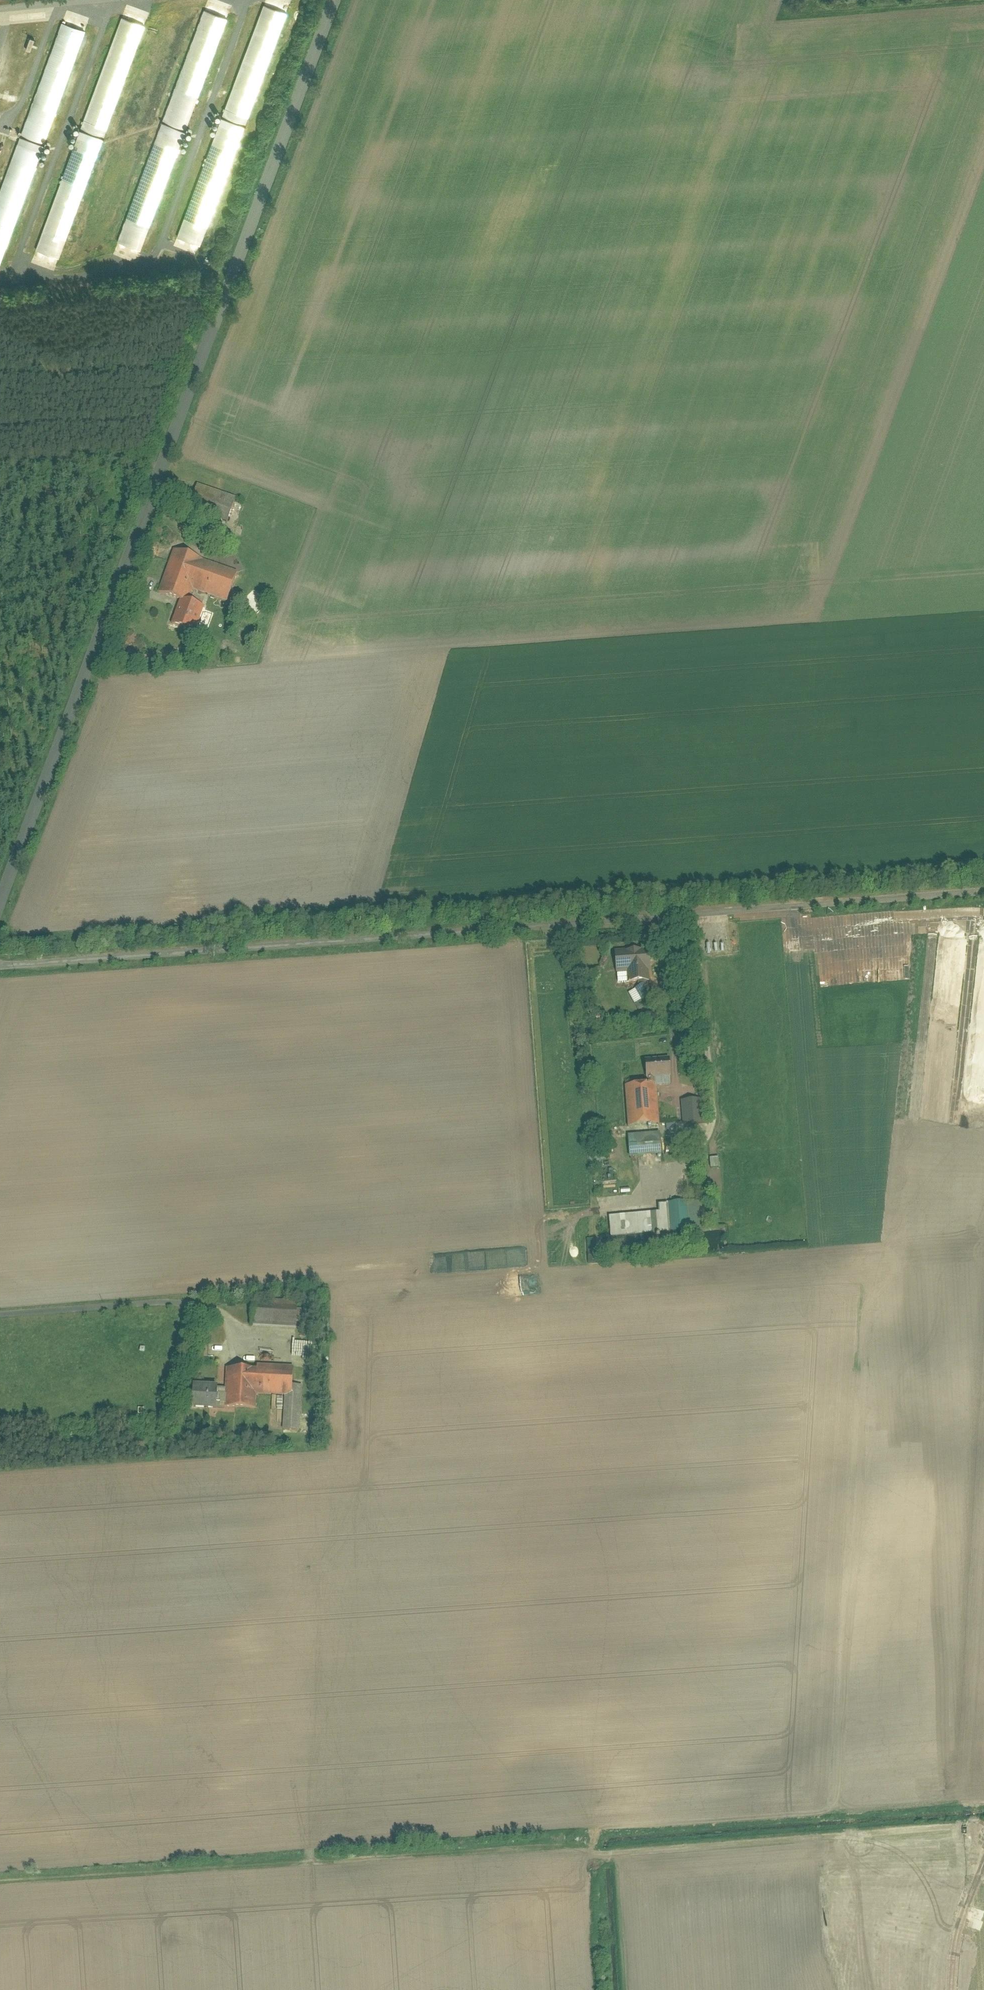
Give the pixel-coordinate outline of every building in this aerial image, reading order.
[(263,5),(176,241),(199,249),(286,13),(263,5)] [(205,10),(118,246),(141,254),(228,18),(205,10)] [(122,18),(35,254),(58,263),(145,26),(122,18)] [(0,194),(0,264),(85,32),(63,24),(0,194)] [(235,498),(196,485),(187,511),(226,524),(235,498)] [(238,573),(175,552),(161,593),(188,602),(191,591),(227,603),(238,573)] [(171,624),(195,632),(203,608),(179,600),(171,624)] [(648,949),(615,951),(616,971),(628,971),(628,982),(648,981),(648,969),(649,969),(648,949)] [(641,986),(629,993),(636,1004),(647,998),(641,986)] [(671,1077),(669,1060),(645,1062),(646,1079),(654,1078),(671,1077)] [(647,1084),(624,1086),(627,1128),(660,1125),(657,1084),(654,1084),(654,1078),(646,1079),(647,1084)] [(701,1100),(682,1102),(684,1124),(703,1123),(701,1100)] [(661,1133),(681,1132),(680,1123),(660,1125),(661,1133)] [(659,1133),(627,1135),(629,1157),(661,1155),(659,1133)] [(719,1158),(710,1158),(710,1168),(719,1167),(719,1158)] [(699,1229),(696,1200),(657,1204),(658,1212),(660,1233),(699,1229)] [(658,1212),(609,1217),(611,1237),(660,1233),(658,1212)] [(592,1251),(602,1250),(602,1248),(606,1247),(605,1240),(591,1241),(592,1251)] [(296,1306),(254,1304),(253,1324),(295,1326),(295,1322),(296,1310),(296,1306)] [(296,1310),(295,1322),(305,1323),(305,1311),(296,1310)] [(309,1349),(308,1342),(297,1343),(297,1352),(302,1352),(302,1349),(309,1349)] [(293,1385),(294,1367),(257,1365),(257,1369),(256,1394),(286,1395),(292,1396),(293,1385)] [(257,1369),(227,1367),(225,1407),(255,1408),(256,1394),(257,1369)] [(216,1386),(191,1385),(190,1408),(215,1409),(216,1386)] [(284,1429),(299,1430),(301,1385),(293,1385),(292,1396),(286,1395),(284,1429)]
